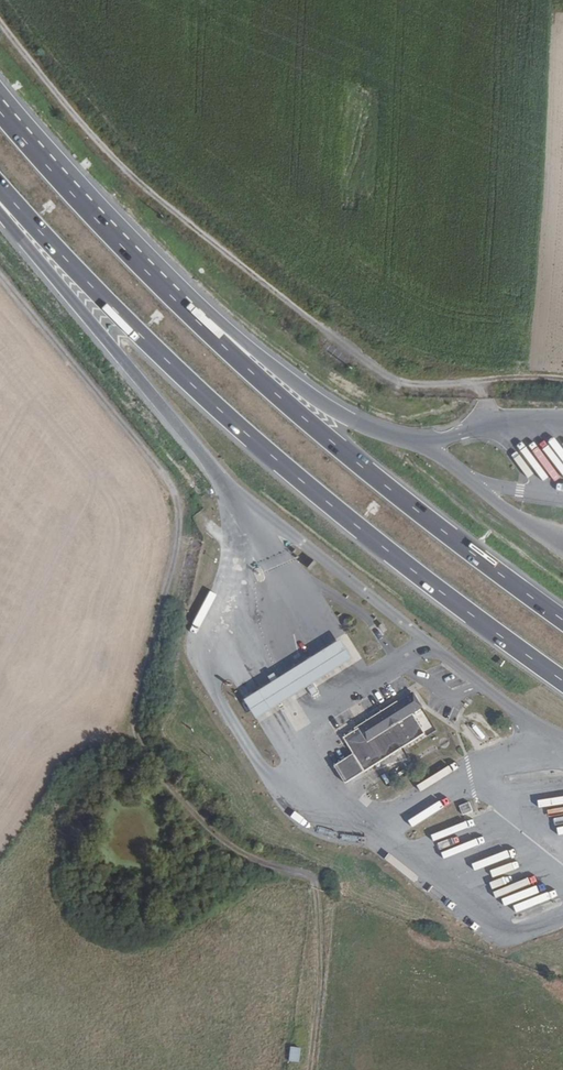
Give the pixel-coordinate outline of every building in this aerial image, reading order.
[(243,696),(256,715),(276,702),(315,678),(353,654),(341,635),(302,659),(264,683),(243,696)] [(250,665),(243,669),(253,688),(260,684),(250,665)] [(333,765),(343,783),(424,731),(411,712),(420,705),(412,691),(385,710),(379,708),(377,714),(341,737),(352,754),(333,765)] [(484,746),(486,752),(503,747),(501,740),(484,746)] [(538,761),(502,767),(503,774),(539,768),(538,761)] [(474,811),(470,801),(460,805),(463,815),(474,811)] [(411,828),(441,808),(437,802),(407,822),(411,828)] [(287,1061),(298,1062),(300,1048),(289,1046),(287,1061)]
